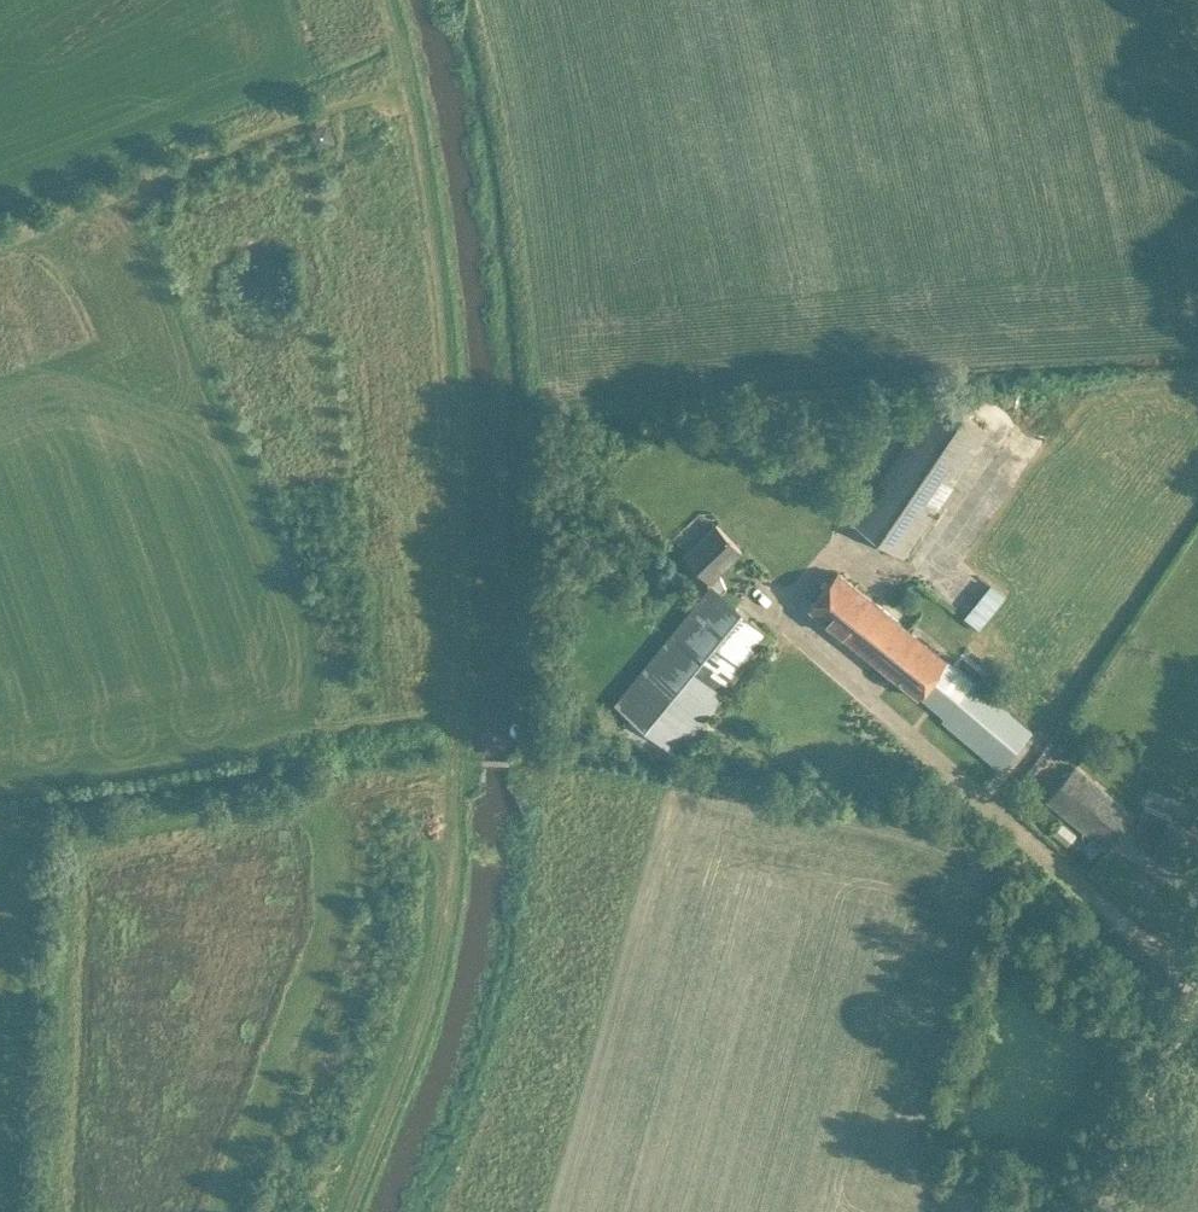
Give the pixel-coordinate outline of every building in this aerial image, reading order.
[(851,519),(901,553),(988,427),(937,392),(851,519)] [(714,522),(684,552),(711,580),(742,550),(714,522)] [(610,561),(604,573),(614,578),(620,566),(610,561)] [(837,572),(825,587),(809,606),(919,696),(947,661),(837,572)] [(614,701),(649,730),(639,742),(652,752),(662,740),(673,749),(770,631),(710,582),(614,701)] [(963,613),(978,626),(1005,595),(990,582),(963,613)] [(947,661),(919,696),(945,717),(942,720),(1000,769),(1015,750),(1032,731),(974,683),(973,682),(958,701),(943,689),(959,670),(947,661)] [(1100,765),(1112,751),(1099,741),(1088,754),(1100,765)] [(1075,765),(1062,780),(1047,799),(1091,835),(1081,848),(1092,857),(1102,845),(1106,848),(1134,814),(1075,765)] [(1138,823),(1146,827),(1139,844),(1183,864),(1197,832),(1167,820),(1169,816),(1144,806),(1138,823)]
